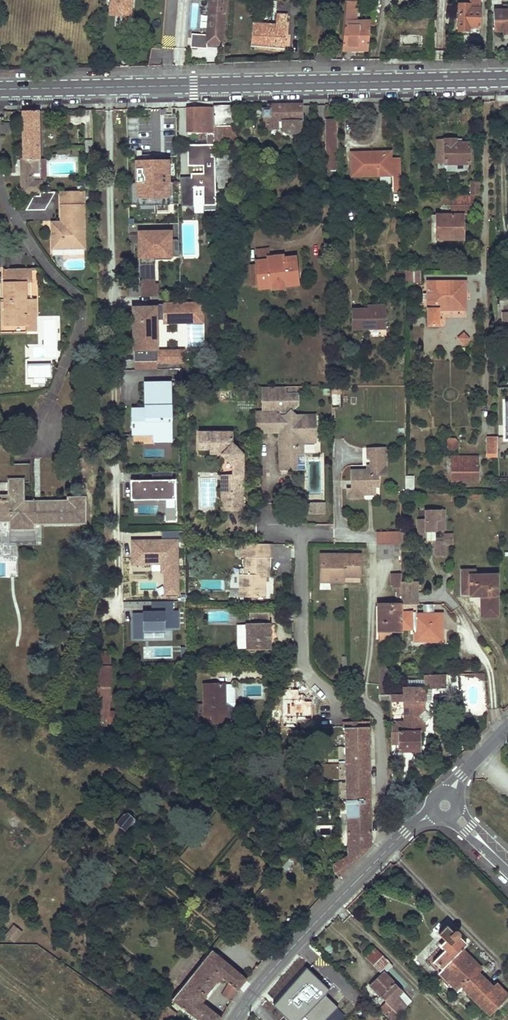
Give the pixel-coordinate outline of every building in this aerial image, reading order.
[(110,13),(121,14),(131,15),(132,0),(110,0),(110,13)] [(207,42),(222,44),(226,0),(210,0),(207,34),(192,33),(191,47),(206,48),(207,42)] [(359,20),(360,0),(349,0),(343,52),(369,50),(371,28),(371,22),(371,21),(359,20)] [(458,32),(469,32),(469,28),(480,28),(480,0),(458,0),(458,32)] [(494,32),(503,32),(507,31),(507,11),(493,11),(494,32)] [(121,14),(120,21),(130,22),(131,15),(121,14)] [(252,24),(250,47),(285,49),(287,16),(277,15),(276,23),(273,23),(273,26),(252,24)] [(301,126),(301,106),(268,106),(268,111),(263,111),(263,121),(267,122),(268,124),(268,127),(280,127),(284,135),(293,134),(301,126)] [(214,161),(214,152),(213,107),(190,108),(191,119),(188,119),(187,134),(207,134),(207,146),(188,147),(189,167),(203,167),(214,166),(214,161)] [(213,107),(214,152),(236,152),(235,107),(213,107)] [(38,111),(22,112),(24,160),(29,160),(29,170),(29,180),(33,180),(40,180),(48,180),(47,161),(37,161),(37,160),(39,160),(38,111)] [(336,120),(331,120),(326,120),(327,158),(337,158),(336,120)] [(14,134),(14,126),(3,126),(3,135),(14,134)] [(445,152),(438,152),(438,164),(445,164),(445,166),(470,165),(470,143),(456,143),(456,140),(445,141),(445,152)] [(376,154),(376,152),(364,152),(364,153),(350,153),(351,176),(364,176),(390,176),(391,174),(390,159),(390,158),(384,158),(384,154),(376,154)] [(337,170),(337,158),(327,158),(327,170),(337,170)] [(402,159),(390,159),(391,174),(402,174),(402,159)] [(29,180),(29,170),(29,160),(24,160),(20,160),(20,165),(23,164),(23,176),(21,176),(21,191),(31,191),(40,191),(40,182),(33,182),(33,180),(29,180)] [(214,161),(214,166),(215,192),(222,192),(232,192),(231,161),(214,161)] [(170,202),(170,162),(134,162),(134,202),(170,202)] [(204,204),(203,206),(215,206),(215,192),(214,166),(203,167),(203,174),(203,178),(192,178),(181,179),(181,206),(193,206),(193,205),(204,204)] [(479,197),(480,189),(480,182),(470,182),(470,196),(472,196),(479,197)] [(52,246),(83,245),(82,194),(82,190),(61,190),(62,220),(62,227),(52,227),(52,246)] [(31,220),(55,217),(52,193),(28,196),(31,220)] [(470,196),(451,195),(451,215),(436,215),(436,241),(462,241),(462,230),(459,230),(459,215),(462,215),(472,216),(472,196),(470,196)] [(172,232),(137,232),(137,260),(172,261),(172,232)] [(268,249),(255,250),(256,264),(261,264),(266,264),(266,261),(268,258),(268,249)] [(285,283),(296,282),(295,261),(285,262),(285,259),(281,257),(268,258),(266,261),(266,264),(261,264),(256,264),(258,285),(269,284),(269,282),(285,281),(285,283)] [(140,266),(140,279),(153,279),(153,266),(140,266)] [(36,332),(36,319),(36,307),(26,307),(26,284),(30,284),(30,269),(4,270),(5,326),(25,326),(26,332),(36,332)] [(406,272),(406,278),(406,284),(421,284),(421,272),(406,272)] [(139,280),(139,298),(158,298),(158,280),(139,280)] [(283,287),(297,286),(296,282),(285,283),(285,281),(269,282),(269,284),(258,285),(258,289),(272,288),(272,291),(283,290),(283,287)] [(428,327),(433,327),(438,327),(438,310),(465,310),(464,282),(427,283),(428,327)] [(35,300),(31,300),(30,284),(26,284),(26,307),(36,307),(35,300)] [(203,319),(203,306),(193,306),(193,305),(152,305),(152,309),(134,309),(134,323),(132,323),(132,330),(134,330),(134,337),(130,337),(130,350),(134,350),(135,371),(157,370),(157,363),(169,363),(169,358),(162,358),(162,353),(157,353),(157,340),(156,321),(194,321),(194,319),(203,319)] [(352,329),(387,329),(387,305),(368,305),(368,309),(352,309),(352,329)] [(472,339),(465,331),(458,339),(465,346),(472,339)] [(183,362),(183,352),(162,353),(162,358),(169,358),(169,363),(183,362)] [(51,365),(28,365),(28,377),(34,377),(44,377),(51,377),(51,365)] [(169,382),(143,383),(144,409),(144,415),(132,416),(132,435),(153,435),(167,434),(167,421),(170,421),(169,382)] [(284,387),(262,388),(262,413),(255,413),(255,434),(280,434),(286,434),(287,441),(280,447),(280,460),(290,460),(290,471),(298,471),(297,457),(304,456),(304,447),(306,444),(317,444),(316,416),(297,417),(292,412),(297,406),(297,396),(284,396),(284,387)] [(153,442),(171,441),(170,421),(167,421),(167,434),(153,435),(153,442)] [(231,434),(197,434),(197,450),(209,450),(209,456),(220,456),(232,467),(232,475),(232,494),(226,494),(226,512),(243,512),(243,456),(237,450),(233,450),(231,450),(231,448),(231,445),(231,434)] [(487,437),(487,457),(488,457),(495,457),(498,457),(497,437),(487,437)] [(449,450),(452,450),(454,450),(459,448),(459,441),(455,439),(450,439),(444,441),(444,447),(449,450)] [(386,449),(367,450),(367,460),(370,460),(370,467),(367,467),(367,471),(367,473),(362,473),(362,471),(352,471),(353,485),(356,485),(356,490),(353,490),(348,490),(348,500),(365,499),(365,497),(370,492),(373,489),(376,489),(380,489),(379,477),(387,476),(386,449)] [(451,457),(450,482),(478,483),(478,457),(451,457)] [(290,460),(280,460),(280,471),(290,471),(290,460)] [(171,481),(170,472),(150,473),(150,481),(171,481)] [(220,490),(220,512),(226,512),(226,494),(232,494),(232,475),(228,475),(220,475),(220,490)] [(415,476),(406,475),(406,490),(414,490),(415,476)] [(10,525),(10,529),(35,528),(35,524),(35,519),(69,518),(69,524),(86,524),(85,497),(67,498),(67,501),(24,502),(24,477),(8,477),(9,490),(9,494),(0,495),(0,522),(10,521),(10,525)] [(132,498),(132,481),(129,481),(129,501),(164,501),(164,498),(132,498)] [(174,497),(173,481),(171,481),(150,481),(132,481),(132,498),(164,498),(174,497)] [(174,509),(174,497),(164,498),(164,501),(164,509),(174,509)] [(323,505),(313,505),(313,514),(323,514),(323,505)] [(444,510),(425,510),(425,520),(418,520),(418,532),(436,531),(444,531),(444,510)] [(436,531),(418,532),(418,537),(427,537),(427,541),(436,541),(446,541),(446,538),(436,538),(436,531)] [(162,532),(162,540),(179,540),(179,532),(162,532)] [(401,534),(377,534),(377,545),(393,545),(401,545),(401,544),(401,540),(401,534)] [(446,544),(453,544),(453,536),(446,536),(446,538),(446,541),(436,541),(436,557),(446,557),(446,544)] [(162,540),(132,540),(132,564),(160,564),(160,572),(164,572),(164,596),(179,596),(179,540),(162,540)] [(256,545),(241,544),(241,556),(245,556),(245,573),(241,573),(240,581),(241,596),(265,596),(265,581),(265,574),(269,574),(268,556),(271,556),(271,545),(256,545)] [(377,558),(393,558),(393,551),(393,545),(377,545),(377,558)] [(320,555),(319,582),(330,582),(330,577),(343,577),(345,577),(345,555),(320,555)] [(345,555),(345,577),(359,577),(359,555),(345,555)] [(474,570),(461,570),(461,593),(470,593),(470,596),(480,596),(485,596),(485,613),(497,614),(497,575),(474,575),(474,570)] [(390,574),(391,587),(397,587),(402,587),(402,582),(401,573),(390,574)] [(402,605),(415,604),(414,582),(402,582),(402,587),(402,605)] [(485,596),(480,596),(481,618),(497,617),(497,614),(485,613),(485,596)] [(142,613),(133,613),(134,638),(143,638),(143,632),(165,632),(165,628),(179,628),(179,611),(172,611),(172,602),(152,602),(152,611),(142,611),(142,613)] [(415,604),(402,605),(402,628),(416,628),(416,631),(426,630),(426,633),(431,633),(431,640),(442,640),(442,614),(415,614),(415,604)] [(378,632),(402,632),(402,628),(402,605),(397,605),(377,605),(378,632)] [(254,652),(254,651),(269,650),(268,640),(267,635),(268,635),(267,613),(248,614),(248,624),(245,624),(246,651),(248,651),(248,652),(249,653),(249,654),(250,654),(251,654),(252,654),(253,654),(253,653),(254,652)] [(426,630),(416,631),(416,641),(431,640),(431,633),(426,633),(426,630)] [(403,642),(402,632),(378,632),(378,643),(403,642)] [(98,666),(109,667),(109,653),(99,653),(98,666)] [(378,674),(390,674),(390,663),(378,663),(378,674)] [(108,712),(109,667),(98,666),(96,718),(106,718),(106,722),(115,722),(116,713),(108,712)] [(446,673),(425,673),(425,687),(446,687),(446,673)] [(390,674),(378,674),(378,684),(390,684),(390,674)] [(225,684),(203,684),(204,724),(226,723),(226,714),(222,714),(221,704),(225,704),(225,684)] [(425,687),(404,687),(404,693),(399,693),(399,684),(390,684),(378,684),(379,694),(390,694),(390,702),(404,702),(404,721),(391,721),(391,732),(398,731),(399,751),(419,751),(418,731),(423,731),(423,723),(430,715),(423,708),(423,701),(426,701),(425,687)] [(316,711),(316,712),(316,713),(324,714),(324,701),(318,700),(318,697),(300,695),(299,709),(316,711)] [(106,718),(96,718),(96,725),(106,726),(106,722),(106,718)] [(187,724),(187,736),(202,734),(202,724),(187,724)] [(348,856),(339,861),(330,866),(340,877),(372,845),(369,728),(345,729),(348,856)] [(117,827),(121,829),(125,832),(134,819),(126,814),(117,827)] [(13,926),(5,937),(15,943),(23,932),(13,926)] [(507,996),(497,984),(493,988),(478,972),(481,969),(462,950),(466,946),(458,938),(459,936),(459,934),(458,932),(457,932),(455,932),(454,932),(453,933),(446,927),(439,934),(445,941),(440,946),(445,950),(434,961),(442,970),(439,973),(458,992),(462,988),(489,1016),(507,996)] [(375,949),(366,958),(382,975),(384,974),(392,966),(375,949)] [(226,980),(229,983),(222,995),(232,1001),(241,988),(246,981),(212,953),(173,1001),(198,1019),(220,1019),(221,1019),(201,1003),(222,977),(226,980)] [(273,1006),(288,1019),(325,1019),(337,1007),(324,995),(329,990),(306,968),(273,1006)] [(385,978),(388,978),(384,974),(382,975),(377,979),(380,983),(385,978)] [(377,979),(370,986),(386,1002),(379,1009),(390,1019),(392,1019),(406,1006),(397,997),(402,992),(388,978),(385,978),(380,983),(377,979)] [(411,1001),(402,992),(397,997),(406,1006),(411,1001)] [(454,1011),(463,1019),(473,1019),(459,1005),(454,1011)] [(167,1009),(158,1019),(164,1019),(170,1012),(167,1009)]
